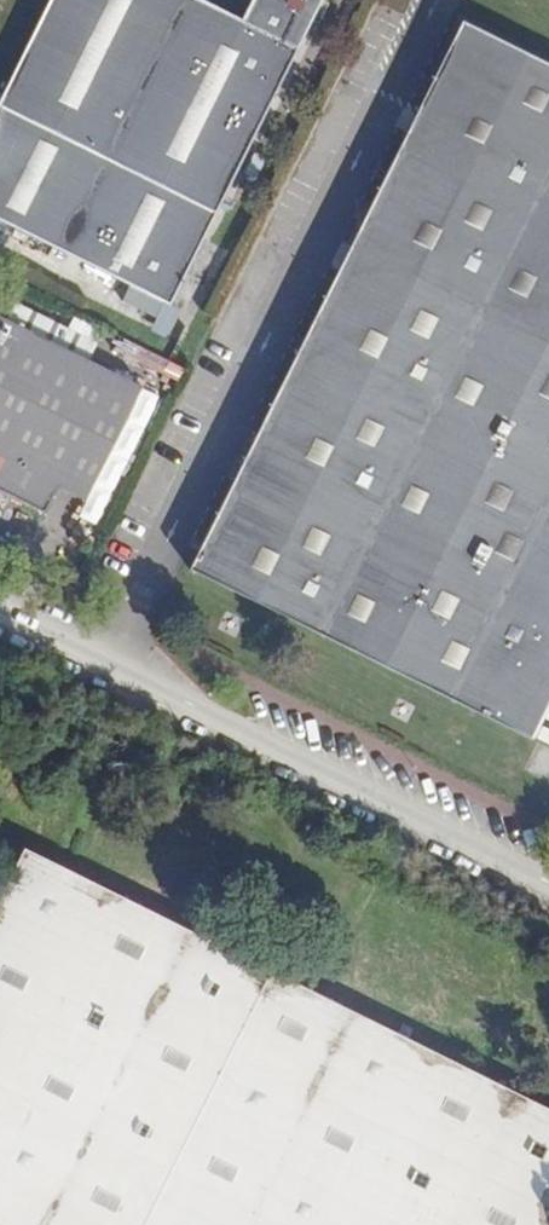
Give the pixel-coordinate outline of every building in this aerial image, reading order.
[(203,0),(53,0),(0,105),(0,217),(170,302),(323,0),(253,0),(243,20),(203,0)] [(548,669),(548,63),(465,21),(192,570),(518,731),(548,669)] [(17,305),(10,320),(0,315),(0,491),(49,515),(62,488),(89,501),(145,387),(90,360),(98,344),(17,305)] [(518,731),(533,739),(548,706),(548,669),(518,731)] [(27,849),(0,904),(0,1224),(548,1224),(548,1108),(27,849)]
